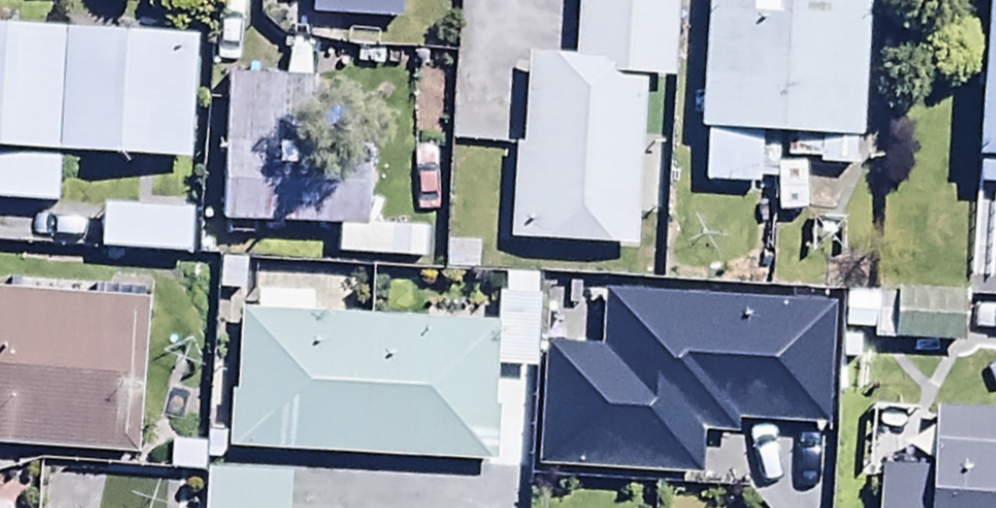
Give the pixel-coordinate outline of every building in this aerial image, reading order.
[(269,26),(400,32),(401,0),(270,0),(269,26)] [(572,71),(520,69),(512,258),(631,263),(639,88),(681,89),(685,0),(575,0),(572,71)] [(701,198),(774,201),(773,220),(804,222),(806,173),(867,175),(874,0),(709,0),(701,198)] [(974,198),(995,200),(995,0),(988,0),(974,198)] [(56,213),(58,167),(190,173),(195,48),(184,48),(185,29),(106,26),(105,49),(4,45),(5,22),(0,22),(0,211),(56,213)] [(222,236),(336,236),(336,268),(428,269),(428,233),(368,233),(368,202),(312,202),(312,89),(222,89),(222,236)] [(102,211),(99,260),(195,267),(198,217),(102,211)] [(498,304),(498,334),(497,375),(541,376),(543,285),(502,284),(502,304),(498,304)] [(970,305),(844,300),(842,340),(892,342),(891,352),(968,355),(970,305)] [(311,303),(257,302),(256,325),(241,324),(239,403),(229,403),(227,460),(492,470),(497,375),(498,334),(311,329),(311,303)] [(148,316),(0,304),(0,455),(137,466),(148,316)] [(933,421),(930,481),(880,478),(879,507),(995,507),(995,425),(933,421)] [(207,507),(291,507),(292,486),(208,483),(207,507)]
